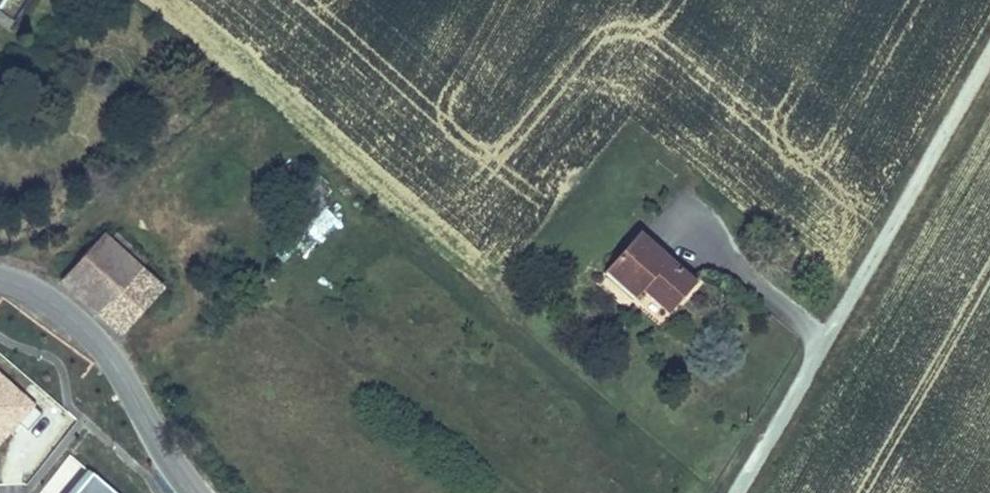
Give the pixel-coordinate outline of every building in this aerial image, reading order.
[(55,277),(118,332),(162,281),(100,227),(55,277)] [(695,284),(639,235),(604,275),(634,302),(643,291),(669,314),(695,284)] [(0,372),(0,438),(16,419),(31,432),(47,412),(0,372)]
